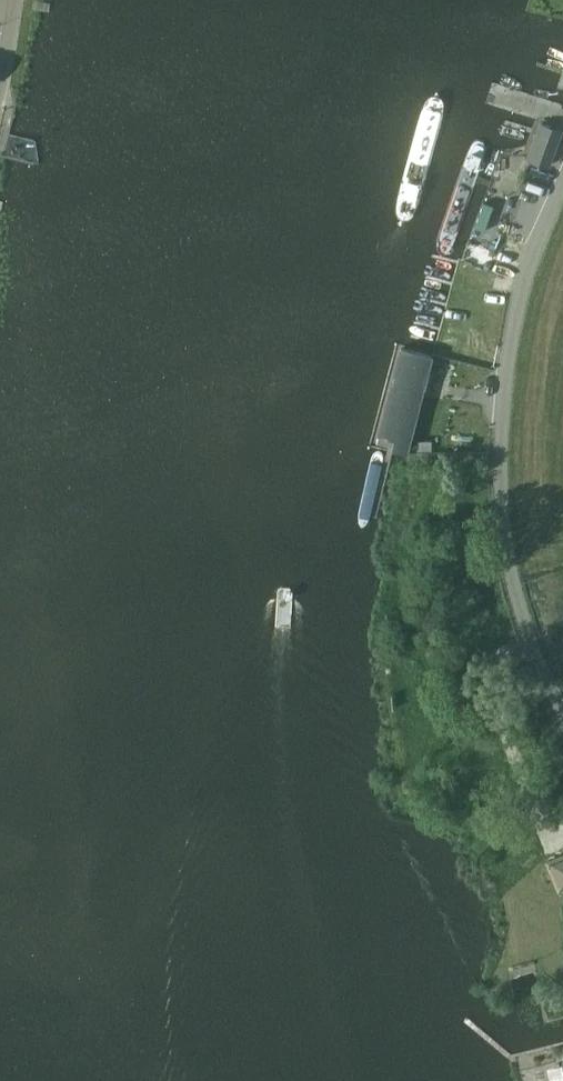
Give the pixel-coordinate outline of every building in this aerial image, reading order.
[(540,122),(527,157),(550,166),(562,130),(540,122)] [(459,251),(491,147),(470,140),(437,244),(459,251)] [(467,249),(464,258),(476,262),(479,254),(467,249)] [(562,885),(562,850),(545,857),(558,887),(562,885)]
